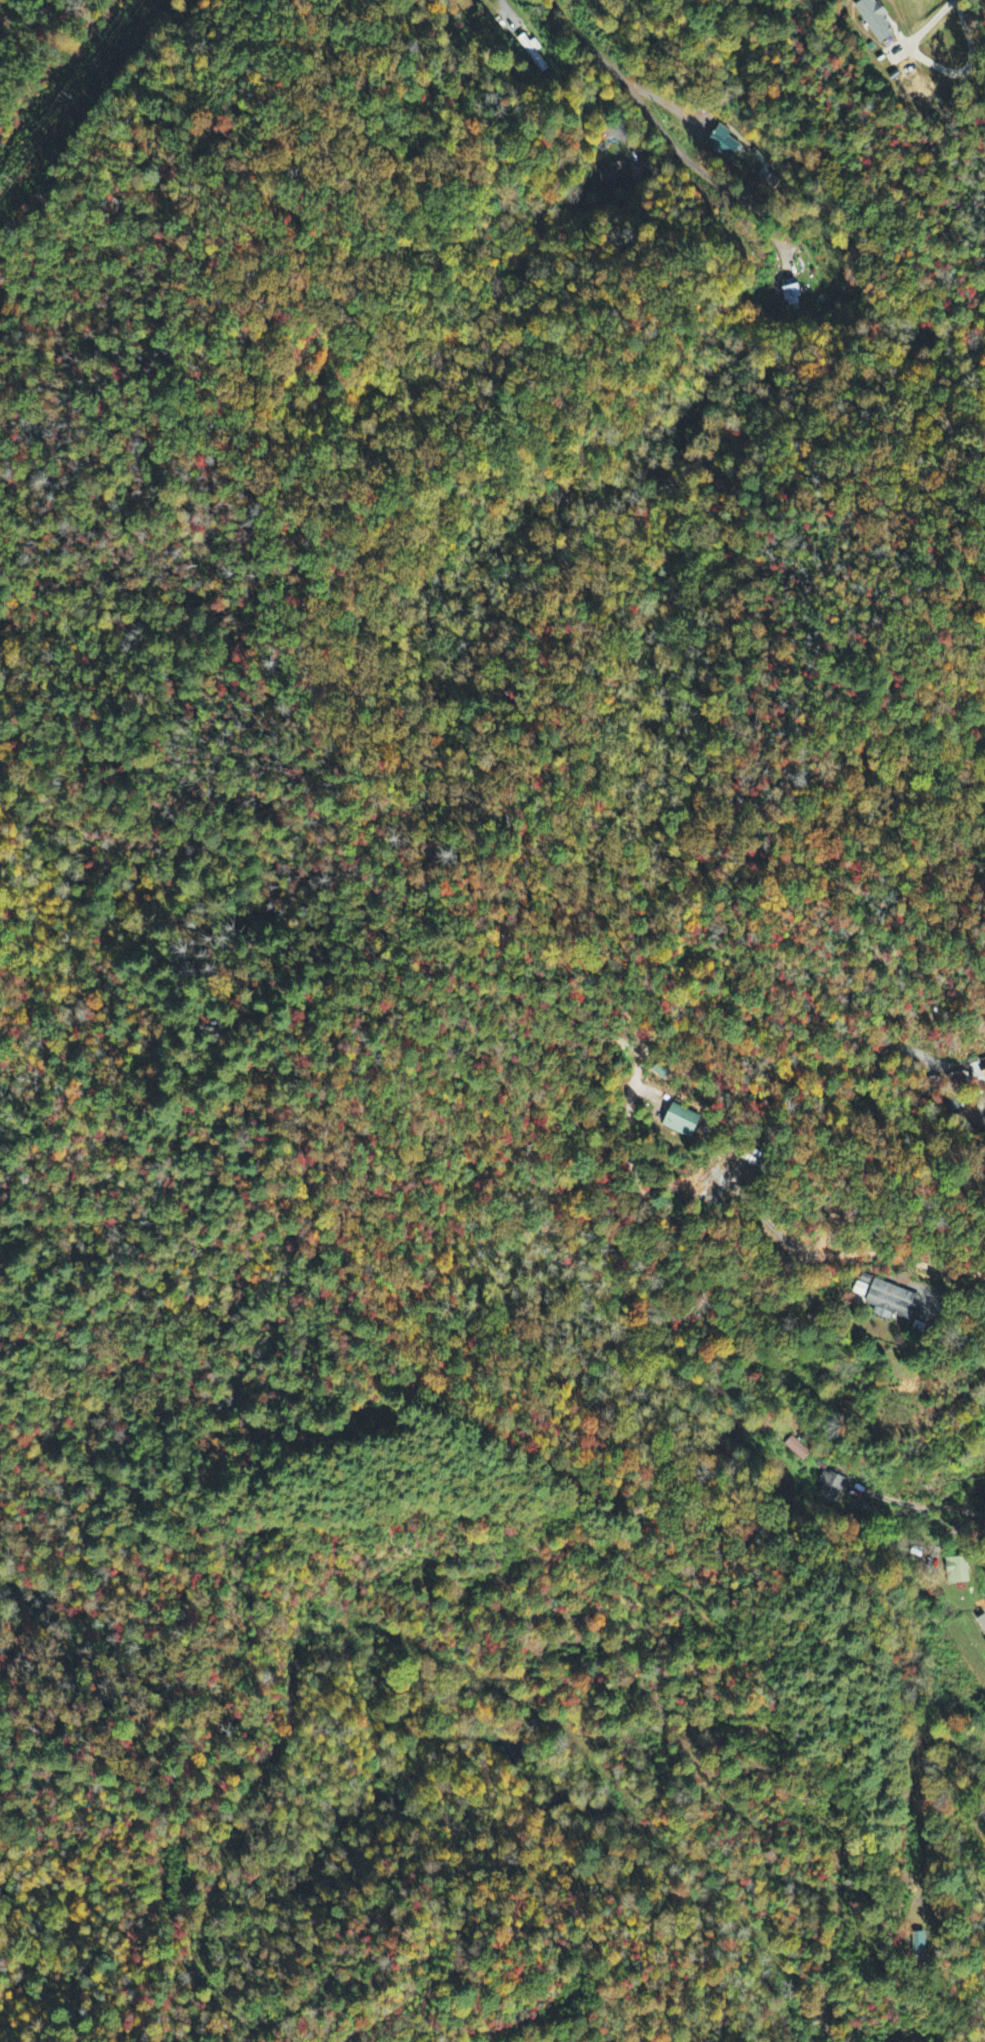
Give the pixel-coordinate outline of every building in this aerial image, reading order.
[(877,0),(868,0),(858,6),(882,45),(899,34),(877,0)] [(537,39),(530,43),(525,35),(517,39),(539,75),(548,69),(538,52),(542,49),(537,39)] [(733,133),(719,125),(708,144),(734,159),(741,145),(729,138),(733,133)] [(631,185),(630,163),(609,164),(609,168),(599,169),(600,186),(631,185)] [(784,288),(786,307),(802,305),(799,286),(784,288)] [(983,1078),(984,1088),(984,1059),(969,1063),(973,1081),(983,1078)] [(703,1115),(672,1105),(664,1128),(694,1139),(703,1115)] [(922,1297),(875,1279),(866,1304),(877,1308),(874,1315),(892,1322),(894,1315),(912,1322),(922,1297)] [(784,1446),(803,1463),(811,1454),(792,1437),(784,1446)] [(850,1484),(827,1469),(819,1482),(824,1486),(818,1496),(836,1507),(850,1484)] [(951,1585),(969,1584),(966,1557),(948,1559),(951,1585)]
